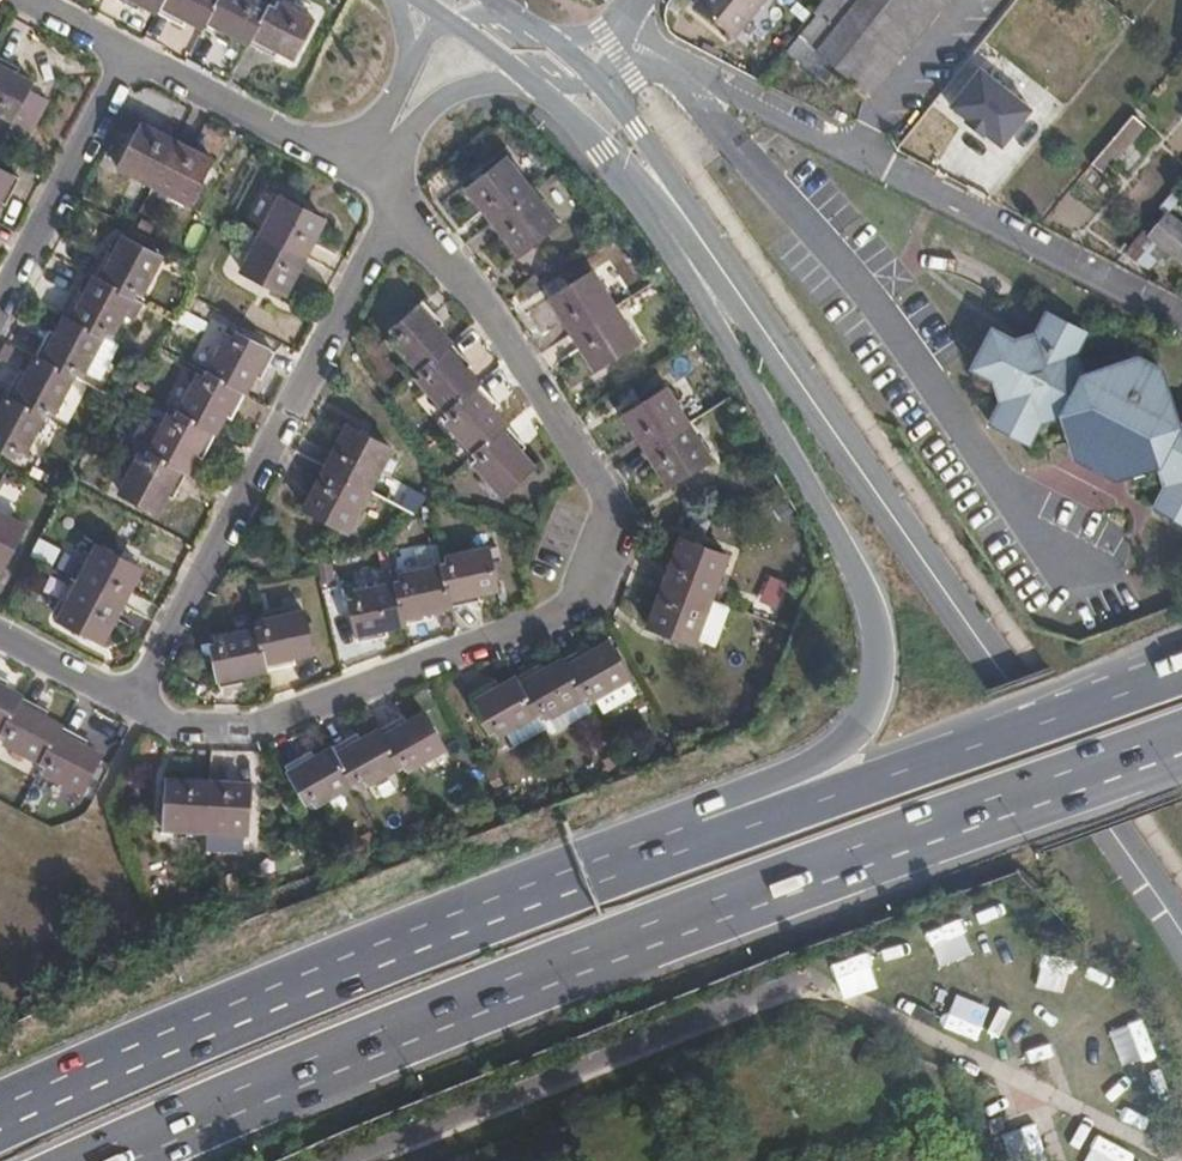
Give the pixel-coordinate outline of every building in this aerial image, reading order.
[(157,12),(163,0),(117,0),(136,10),(139,3),(157,13),(157,12)] [(217,0),(163,0),(157,12),(183,26),(186,19),(202,28),(217,0)] [(202,28),(216,36),(216,35),(229,41),(231,35),(248,44),(269,5),(260,0),(217,0),(202,28)] [(765,0),(697,0),(694,4),(734,38),(765,0)] [(838,94),(914,0),(823,0),(813,12),(816,14),(785,52),(838,94)] [(838,94),(841,96),(852,81),(870,96),(946,0),(914,0),(838,94)] [(274,8),(269,5),(248,44),(274,58),(277,51),(295,60),(315,21),(278,1),(274,8)] [(799,11),(788,25),(796,31),(807,18),(799,11)] [(12,122),(9,127),(28,137),(48,100),(29,91),(33,83),(18,74),(18,73),(21,67),(0,56),(0,115),(12,122)] [(980,70),(950,107),(966,120),(965,122),(983,137),(985,135),(1003,149),(1032,112),(980,70)] [(912,115),(904,125),(910,130),(917,121),(912,115)] [(1132,116),(1092,163),(1104,174),(1106,171),(1144,126),(1132,116)] [(116,167),(152,187),(177,141),(140,121),(116,167)] [(177,141),(152,187),(190,206),(214,160),(177,141)] [(464,188),(491,223),(533,190),(505,155),(464,188)] [(6,204),(19,179),(13,175),(0,168),(0,201),(6,204)] [(533,190),(491,223),(520,258),(560,225),(533,190)] [(280,194),(259,233),(306,257),(326,218),(280,194)] [(1148,236),(1172,254),(1181,263),(1181,225),(1167,213),(1148,236)] [(1172,254),(1148,236),(1142,231),(1123,253),(1137,264),(1152,271),(1160,257),(1166,261),(1172,254)] [(306,257),(259,233),(239,272),(285,297),(306,257)] [(106,252),(92,277),(130,297),(133,293),(141,297),(163,255),(123,234),(113,255),(106,252)] [(548,297),(572,334),(615,307),(592,269),(548,297)] [(77,291),(63,316),(101,337),(104,333),(110,337),(122,314),(130,297),(92,277),(83,294),(77,291)] [(130,297),(122,314),(135,322),(144,305),(130,297)] [(389,339),(417,370),(449,341),(436,326),(441,321),(421,299),(389,329),(394,334),(389,339)] [(615,307),(572,334),(595,372),(639,344),(615,307)] [(185,310),(176,322),(197,333),(200,329),(203,331),(207,322),(185,310)] [(1063,380),(1082,375),(1076,353),(1087,333),(1046,312),(1034,334),(1013,340),(992,329),(971,369),(994,381),(1000,404),(990,423),(1030,444),(1041,422),(1063,380)] [(50,329),(36,354),(74,375),(75,373),(80,377),(83,372),(101,337),(63,316),(55,332),(50,329)] [(227,332),(205,374),(244,394),(254,376),(261,379),(275,353),(268,349),(236,332),(234,336),(227,332)] [(101,337),(83,372),(101,381),(120,346),(101,337)] [(449,341),(417,370),(421,376),(416,380),(445,411),(477,382),(464,368),(469,362),(449,341)] [(20,370),(6,396),(44,416),(46,413),(52,417),(74,375),(36,354),(26,373),(20,370)] [(1131,474),(1158,465),(1179,425),(1161,369),(1138,357),(1082,375),(1063,380),(1041,422),(1061,416),(1069,442),(1131,474)] [(244,394),(205,374),(204,376),(198,373),(177,412),(216,433),(224,417),(230,420),(244,394)] [(477,382),(445,411),(449,416),(443,421),(471,452),(504,423),(492,408),(497,404),(490,396),(477,382)] [(621,414),(645,452),(689,423),(665,386),(621,414)] [(6,396),(0,406),(0,451),(13,459),(17,453),(23,457),(28,447),(35,434),(44,416),(6,396)] [(216,433),(177,412),(175,416),(168,412),(158,432),(147,453),(186,473),(195,455),(202,459),(216,433)] [(147,453),(158,432),(139,423),(129,442),(147,453)] [(348,423),(325,467),(370,491),(393,447),(348,423)] [(504,423),(471,452),(477,458),(470,462),(502,497),(535,468),(518,449),(524,445),(504,423)] [(689,423),(645,452),(669,488),(713,461),(689,423)] [(1158,465),(1164,487),(1154,507),(1181,522),(1181,424),(1179,425),(1158,465)] [(35,434),(28,447),(37,452),(45,439),(35,434)] [(186,473),(147,453),(146,455),(139,452),(117,494),(155,514),(165,495),(172,499),(186,473)] [(370,491),(325,467),(302,510),(347,535),(370,491)] [(2,572),(27,525),(0,511),(0,570),(2,572)] [(681,527),(664,573),(712,591),(729,544),(681,527)] [(97,543),(76,582),(122,606),(143,566),(97,543)] [(399,581),(395,583),(406,625),(434,618),(432,612),(452,607),(442,565),(437,544),(415,549),(419,570),(398,573),(399,581)] [(446,564),(442,565),(452,607),(481,601),(479,594),(499,589),(497,581),(506,579),(500,553),(492,555),(490,546),(444,557),(445,562),(446,564)] [(122,606),(76,582),(56,620),(102,645),(122,606)] [(663,582),(646,629),(694,647),(697,640),(715,647),(731,607),(663,582)] [(406,625),(395,583),(352,591),(352,599),(346,600),(354,636),(355,643),(384,637),(383,630),(406,625)] [(261,626),(257,628),(266,670),(294,664),(293,657),(315,652),(306,610),(260,620),(261,626)] [(266,670),(257,628),(214,637),(216,644),(208,646),(216,681),(218,689),(246,682),(244,675),(266,670)] [(587,644),(562,658),(583,697),(586,695),(590,702),(595,699),(630,680),(631,679),(608,640),(590,651),(587,644)] [(541,662),(516,677),(538,715),(540,714),(545,720),(549,717),(583,697),(562,658),(545,668),(541,662)] [(538,715),(516,677),(495,688),(492,682),(466,696),(470,703),(488,734),(495,731),(498,738),(507,732),(538,715)] [(19,698),(3,690),(6,682),(0,679),(0,735),(19,698)] [(638,694),(630,680),(595,699),(603,714),(638,694)] [(583,697),(549,717),(558,732),(591,712),(583,697)] [(42,767),(62,729),(42,718),(45,711),(19,698),(0,735),(0,737),(5,740),(1,746),(42,767)] [(403,716),(377,730),(397,769),(402,766),(406,772),(447,748),(426,711),(406,723),(403,716)] [(538,715),(507,732),(514,747),(545,729),(538,715)] [(62,729),(42,767),(45,769),(41,776),(83,798),(103,759),(85,748),(88,742),(62,729)] [(356,734),(330,748),(351,787),(356,783),(360,790),(397,769),(377,730),(359,740),(356,734)] [(351,787),(330,748),(312,758),(309,752),(283,767),(286,773),(305,805),(311,802),(314,808),(351,787)] [(206,836),(209,784),(165,782),(162,834),(206,836)] [(253,787),(209,784),(206,836),(250,839),(253,787)] [(408,827),(414,839),(430,833),(423,819),(408,827)]
